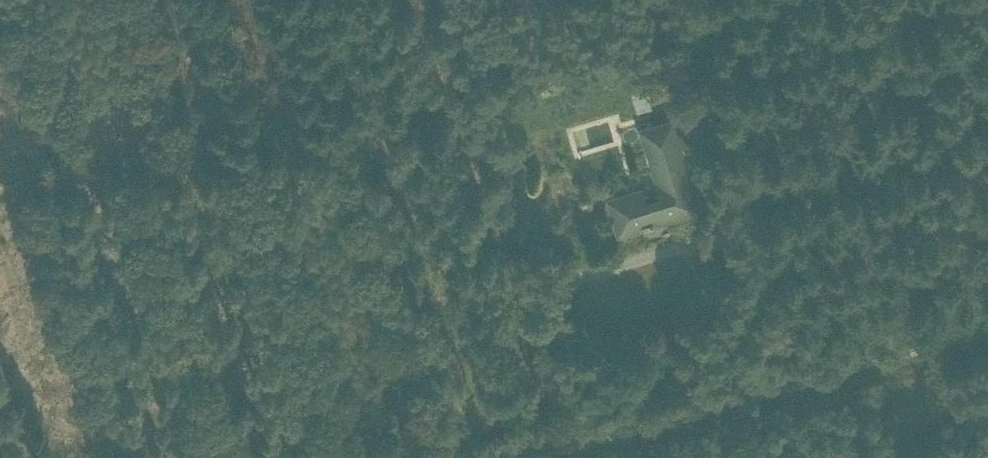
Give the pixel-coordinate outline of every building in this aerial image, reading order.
[(609,199),(619,233),(648,225),(649,230),(657,228),(655,222),(701,208),(681,145),(714,134),(706,109),(641,129),(660,189),(645,194),(643,188),(609,199)]
